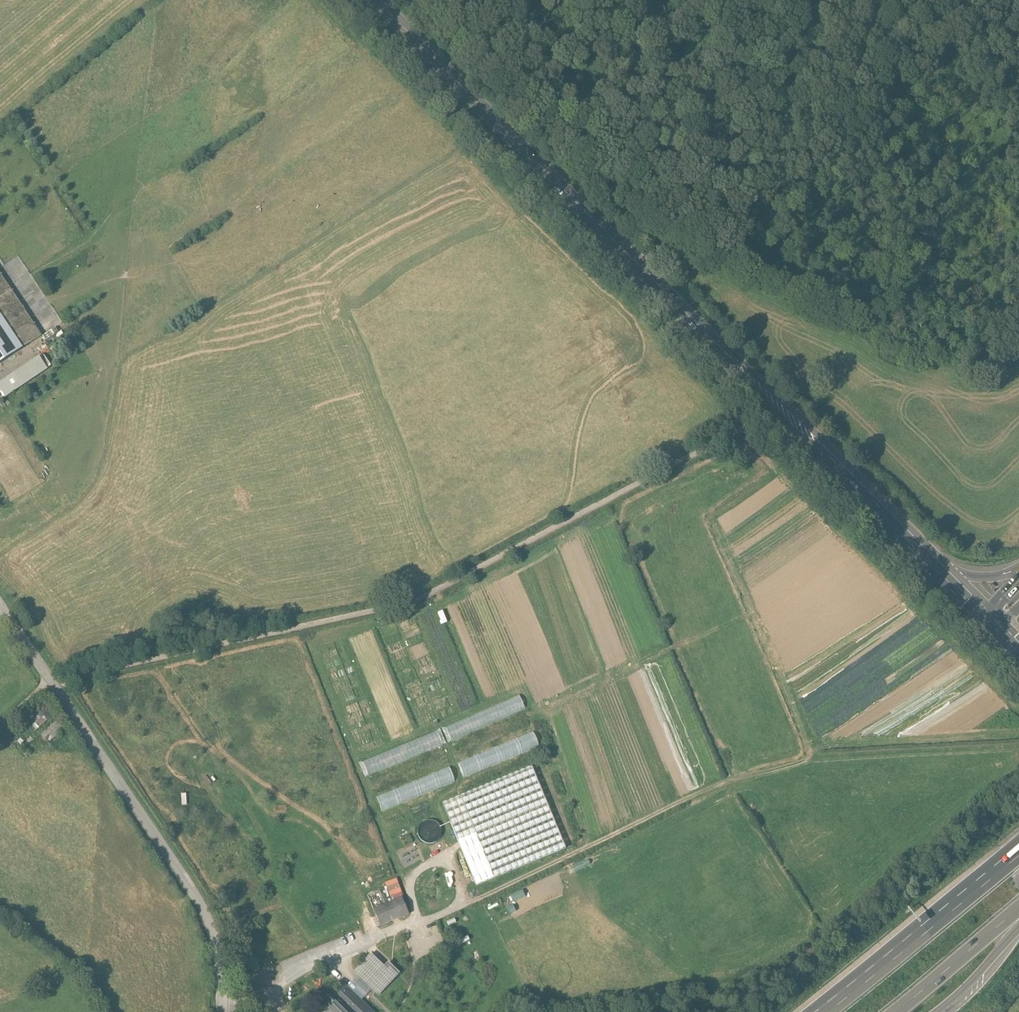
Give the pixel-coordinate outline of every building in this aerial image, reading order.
[(40,340),(0,281),(0,367),(40,340)] [(0,383),(0,385),(7,397),(52,368),(43,355),(0,383)] [(518,698),(447,726),(453,740),(523,712),(518,698)] [(45,722),(41,717),(30,726),(34,732),(45,722)] [(64,732),(57,723),(40,734),(47,744),(64,732)] [(435,733),(365,761),(370,775),(441,747),(435,733)] [(533,734),(458,764),(464,778),(538,748),(533,734)] [(449,769),(378,797),(383,811),(454,783),(449,769)] [(531,769),(444,804),(478,885),(564,850),(531,769)] [(393,902),(402,899),(404,898),(397,880),(386,884),(393,902)] [(368,897),(374,911),(385,906),(379,892),(368,897)] [(385,906),(374,911),(380,927),(409,915),(402,899),(393,902),(385,906)] [(432,959),(425,938),(421,940),(425,952),(418,954),(421,963),(432,959)] [(384,970),(371,958),(356,973),(380,996),(399,976),(388,966),(384,970)] [(257,979),(262,988),(270,984),(265,975),(257,979)] [(344,985),(325,1005),(331,1011),(372,1011),(344,985)]
